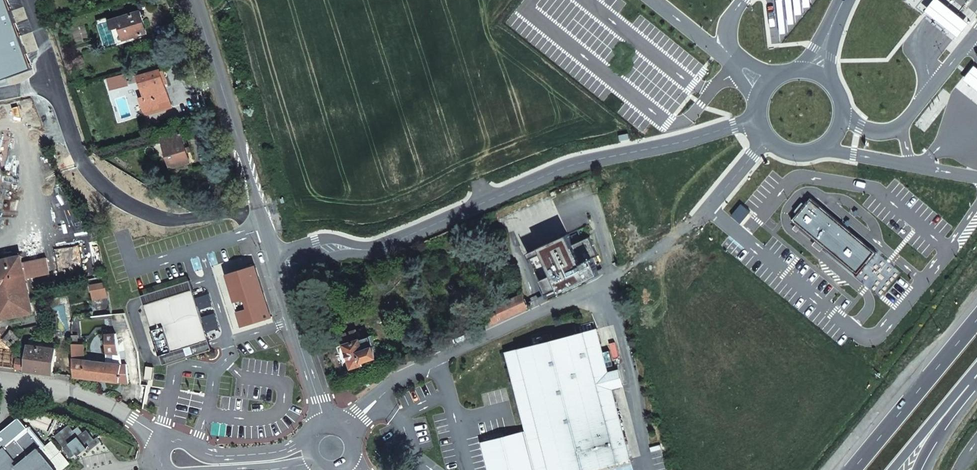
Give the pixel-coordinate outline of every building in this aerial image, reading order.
[(905,1),(957,43),(973,23),(944,0),(905,0),(905,1)] [(147,33),(141,11),(96,24),(103,50),(115,46),(114,43),(110,29),(119,26),(123,40),(147,33)] [(114,43),(123,40),(119,26),(110,29),(114,43)] [(976,64),(956,88),(976,105),(976,64)] [(159,71),(140,77),(145,95),(140,98),(146,116),(171,108),(159,71)] [(170,169),(190,164),(181,132),(161,138),(170,169)] [(878,252),(814,198),(794,220),(861,273),(878,252)] [(588,205),(593,216),(601,213),(595,201),(588,205)] [(518,245),(542,302),(588,281),(614,268),(591,218),(593,216),(588,205),(587,203),(534,228),(537,236),(518,245)] [(99,242),(90,243),(94,269),(103,267),(99,242)] [(69,250),(57,252),(60,264),(72,262),(69,250)] [(14,258),(0,261),(0,321),(31,314),(24,281),(48,275),(44,259),(20,265),(18,257),(14,258)] [(272,317),(256,265),(227,274),(236,306),(243,327),(272,317)] [(141,295),(144,304),(193,289),(190,280),(141,295)] [(106,284),(92,287),(94,301),(109,298),(106,284)] [(193,289),(144,304),(160,356),(209,341),(193,289)] [(622,293),(625,304),(633,302),(630,290),(622,293)] [(489,309),(494,323),(495,324),(529,308),(524,294),(489,309)] [(119,354),(115,335),(107,336),(106,352),(119,354)] [(370,337),(344,345),(353,369),(368,363),(368,361),(377,357),(370,337)] [(17,361),(16,369),(37,372),(52,374),(56,342),(28,338),(27,357),(21,357),(21,362),(17,361)] [(82,338),(72,339),(73,346),(82,346),(82,338)] [(597,338),(508,362),(514,387),(529,442),(536,469),(624,469),(632,468),(612,397),(624,394),(620,379),(609,382),(597,338)] [(209,341),(160,356),(163,365),(212,350),(209,341)] [(74,359),(72,377),(98,380),(129,384),(125,367),(121,367),(121,365),(106,363),(84,360),(82,346),(73,346),(74,359)] [(106,363),(121,365),(119,354),(106,352),(106,363)] [(146,367),(144,379),(152,380),(153,367),(146,367)] [(0,450),(0,469),(50,469),(37,453),(38,452),(43,448),(27,428),(19,435),(10,424),(4,430),(12,440),(2,448),(0,450)] [(38,452),(37,453),(50,469),(65,469),(70,466),(51,442),(43,448),(38,452)] [(529,442),(484,453),(489,469),(536,469),(529,442)]
